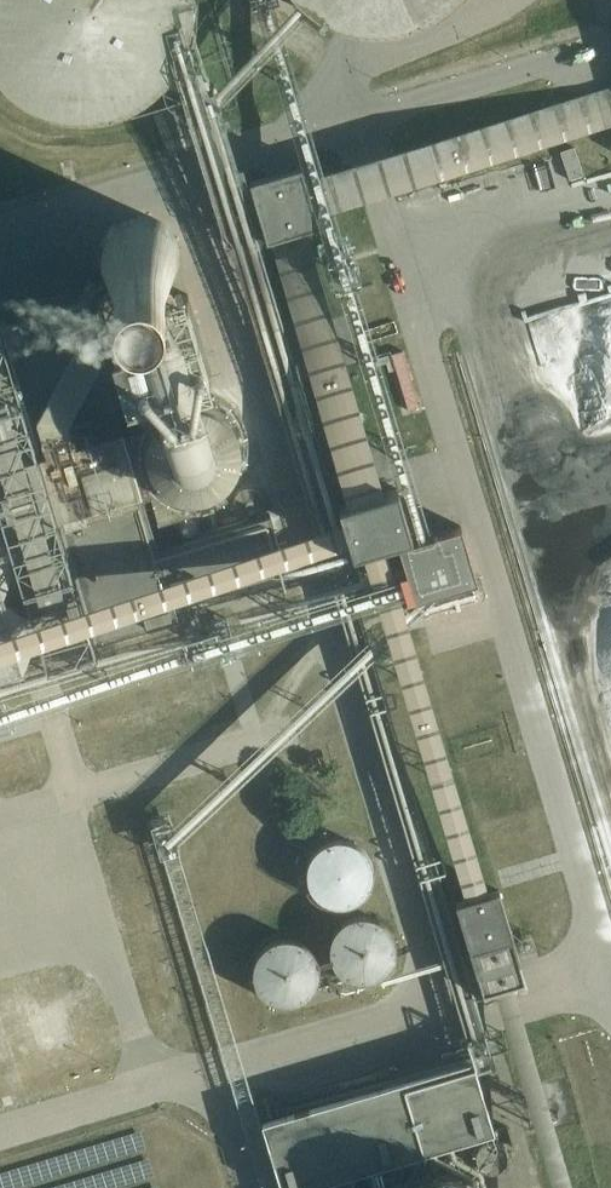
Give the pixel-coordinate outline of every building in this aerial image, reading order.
[(193,14),(191,0),(0,0),(0,87),(14,101),(31,112),(50,120),(70,125),(91,125),(111,122),(131,115),(149,104),(164,90),(177,74),(186,55),(191,35),(193,14)] [(309,7),(326,18),(345,26),(365,31),(385,31),(405,28),(425,21),(442,11),(454,0),(302,0),(309,7)] [(598,23),(610,19),(610,0),(592,0),(598,23)] [(581,94),(591,130),(610,124),(610,85),(581,94)] [(189,97),(153,107),(167,153),(203,142),(189,97)] [(223,123),(211,127),(214,139),(226,135),(223,123)] [(301,165),(250,180),(267,238),(319,223),(301,165)] [(181,268),(183,255),(180,242),(172,230),(161,222),(148,218),(135,219),(122,224),(112,234),(106,246),(104,260),(108,273),(115,284),(126,292),(139,296),(153,295),(165,290),(175,281),(181,268)] [(188,292),(130,309),(152,386),(211,369),(188,292)] [(23,662),(26,673),(100,651),(97,640),(179,615),(174,599),(286,565),(269,511),(203,530),(196,507),(174,514),(181,537),(158,544),(152,524),(85,298),(2,322),(0,315),(0,669),(23,662)] [(398,486),(340,503),(354,551),(412,533),(398,486)] [(461,524),(399,542),(416,596),(477,578),(461,524)] [(372,888),(374,876),(371,864),(364,854),(354,846),(342,843),(330,845),(319,851),(311,860),(307,872),(307,884),(312,895),(321,904),(332,909),(344,910),(356,907),(366,899),(372,888)] [(500,888),(456,901),(477,971),(520,959),(500,888)] [(397,963),(399,951),(397,939),(390,929),(380,921),(368,918),(355,920),(344,926),(336,935),(332,947),(333,959),(337,970),(346,979),(357,984),(370,985),(381,982),(391,974),(397,963)] [(317,989),(320,977),(317,965),(311,954),(301,946),(289,943),(276,944),(265,950),(257,959),(252,971),(252,983),(257,995),(265,1004),(276,1010),(289,1011),(301,1007),(311,1000),(317,989)] [(263,1121),(283,1187),(356,1187),(351,1172),(494,1129),(473,1058),(263,1121)]
